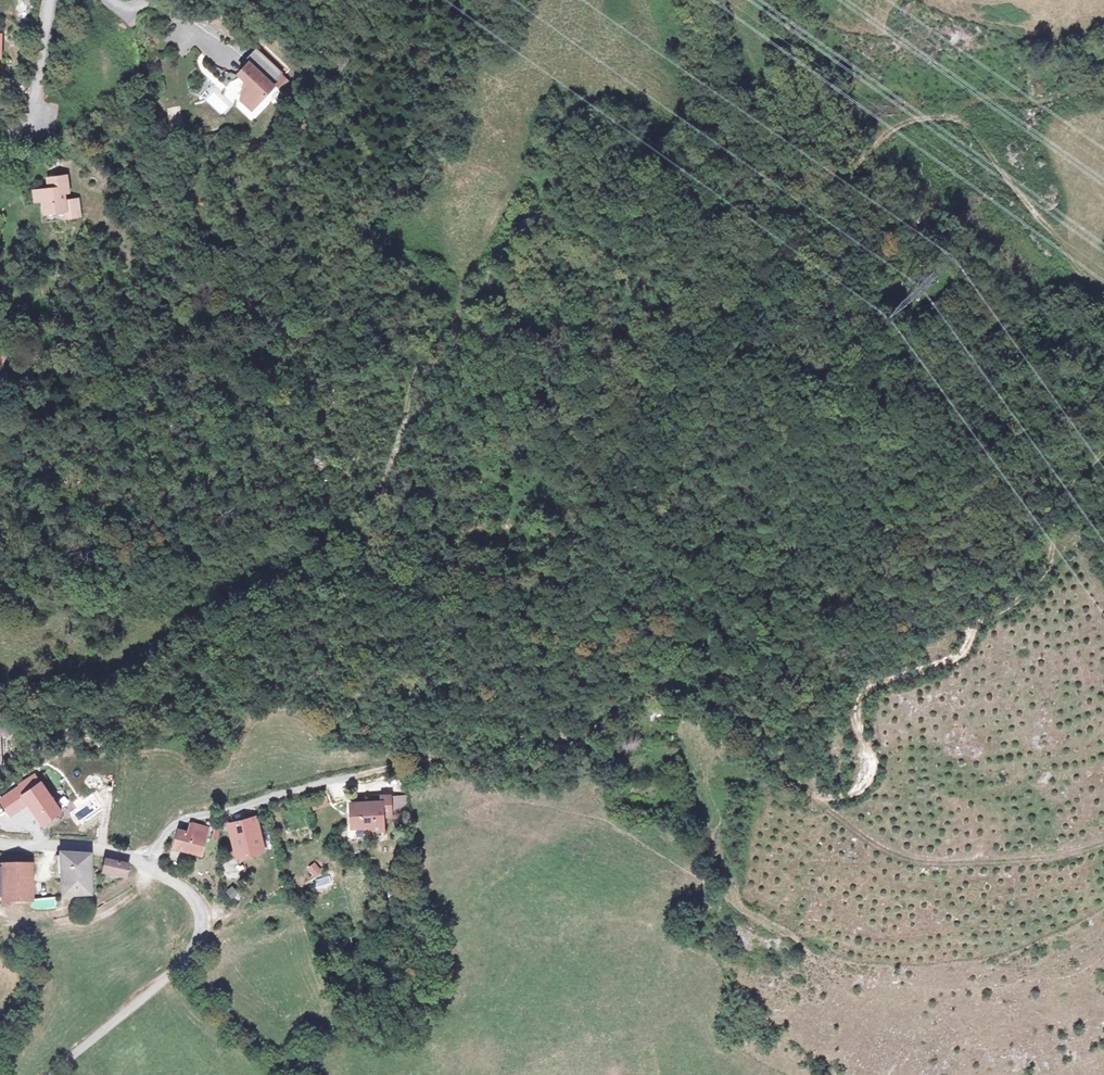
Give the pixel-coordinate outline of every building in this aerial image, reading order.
[(278,85),(253,62),(242,74),(249,80),(245,99),(256,109),(278,85)] [(200,95),(223,115),(231,106),(208,86),(200,95)] [(169,124),(182,123),(181,106),(167,106),(169,124)] [(60,180),(51,181),(52,191),(35,193),(38,215),(59,213),(58,203),(58,196),(63,195),(60,180)] [(71,202),(58,203),(59,213),(60,220),(72,219),(71,202)] [(10,814),(27,802),(41,823),(60,811),(40,782),(22,794),(17,786),(0,798),(0,799),(10,814)] [(189,820),(187,829),(178,827),(172,848),(202,857),(211,826),(189,820)] [(415,829),(400,830),(401,847),(416,846),(415,829)] [(270,849),(247,854),(244,855),(251,889),(255,888),(277,882),(270,849)] [(307,868),(314,876),(322,870),(315,861),(307,868)] [(53,913),(80,909),(81,909),(83,869),(64,868),(55,868),(54,877),(50,877),(50,884),(54,884),(53,913)] [(117,890),(120,878),(98,873),(96,885),(117,890)] [(22,919),(24,881),(0,879),(0,917),(22,919)]
